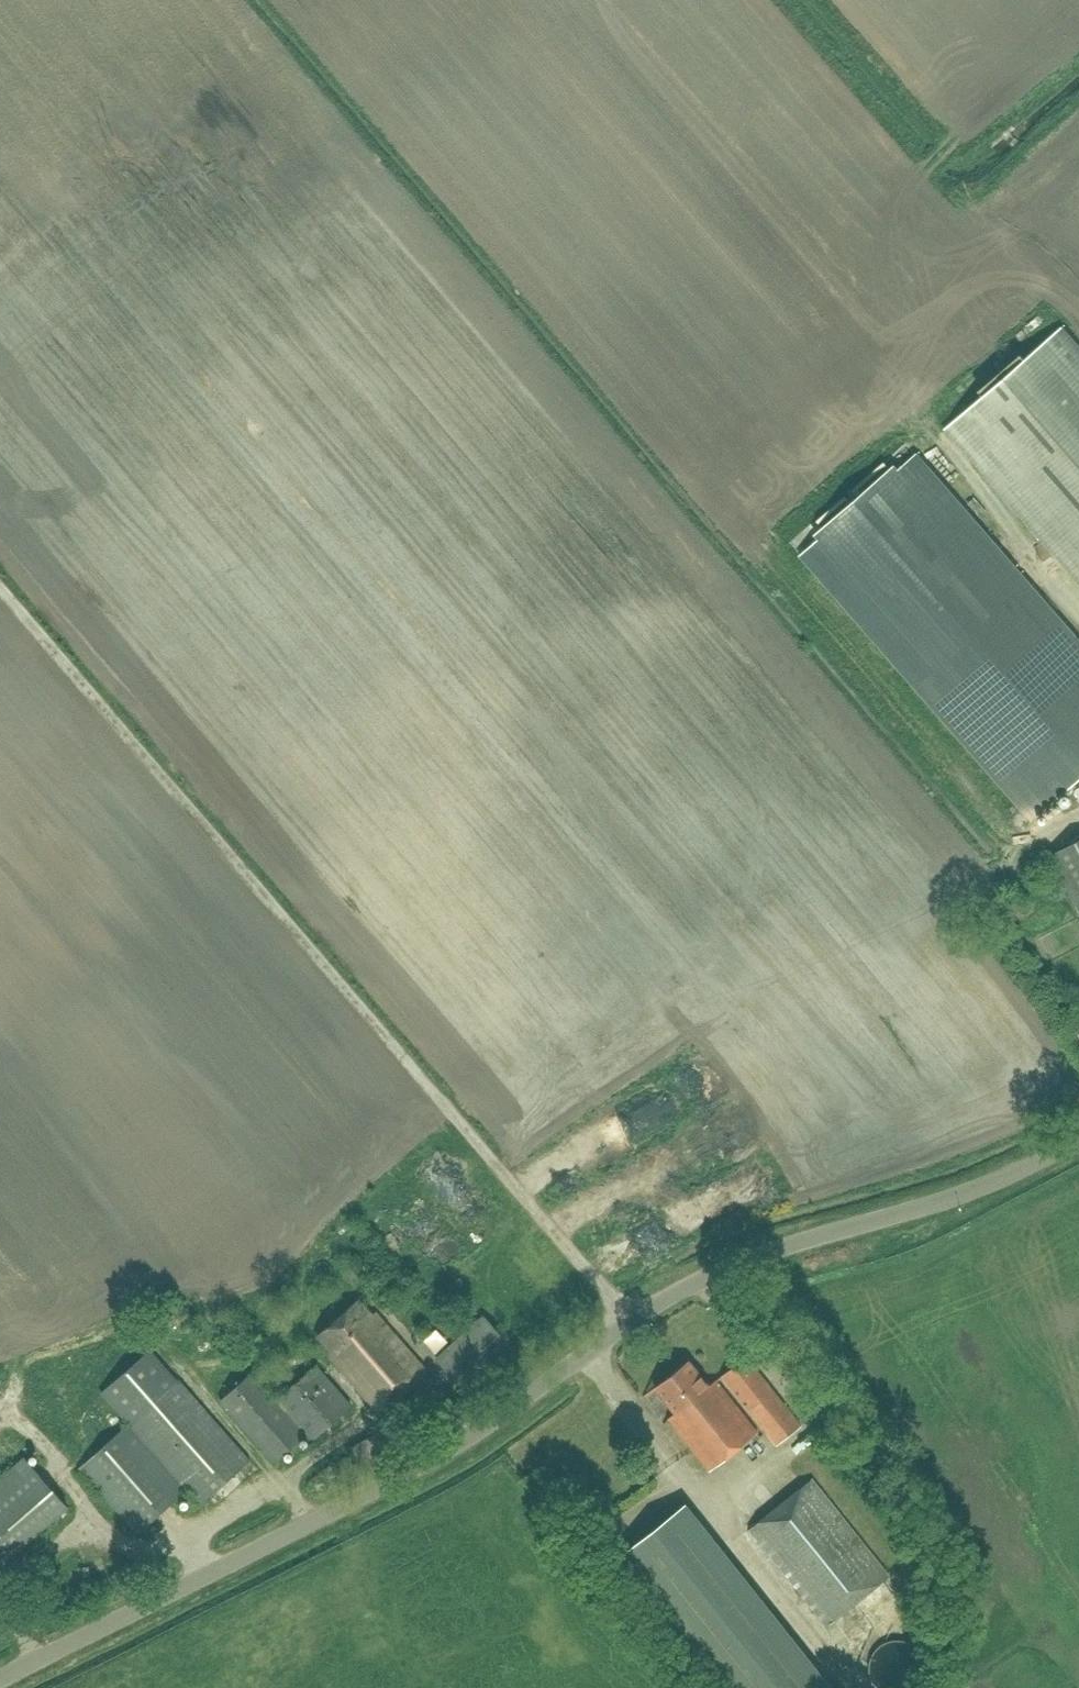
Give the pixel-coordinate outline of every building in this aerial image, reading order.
[(1078,584),(1078,349),(1060,327),(948,425),(943,429),(1078,584)] [(1078,777),(1078,642),(915,454),(892,474),(882,462),(850,490),(860,502),(853,508),(843,496),(815,521),(825,533),(798,556),(1029,821),(1078,777)] [(1050,856),(1078,910),(1078,841),(1050,856)] [(425,1372),(399,1342),(373,1312),(370,1314),(356,1298),(316,1333),(331,1351),(328,1353),(378,1412),(425,1372)] [(464,1392),(514,1350),(482,1315),(434,1358),(464,1392)] [(128,1424),(78,1467),(136,1533),(186,1490),(199,1505),(249,1460),(178,1380),(177,1381),(149,1349),(100,1392),(128,1424)] [(776,1447),(800,1427),(746,1358),(721,1377),(776,1447)] [(675,1415),(668,1420),(708,1470),(756,1432),(715,1381),(708,1386),(689,1362),(655,1389),(675,1415)] [(310,1442),(351,1406),(316,1367),(277,1399),(253,1374),(219,1402),(272,1463),(304,1435),(310,1442)] [(1,1392),(8,1405),(20,1399),(13,1386),(1,1392)] [(67,1507),(23,1457),(0,1477),(0,1565),(67,1507)] [(824,1627),(888,1576),(811,1479),(748,1531),(824,1627)] [(683,1503),(620,1551),(728,1687),(829,1687),(683,1503)]
